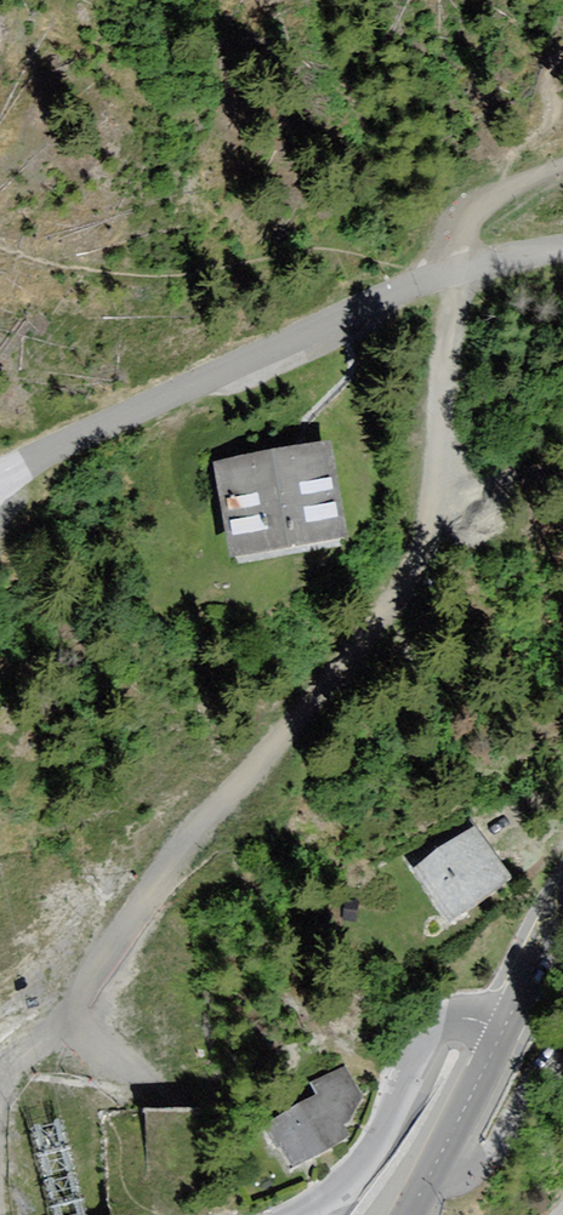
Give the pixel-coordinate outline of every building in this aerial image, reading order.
[(332,450),(209,476),(229,554),(349,537),(332,450)] [(452,931),(516,887),(477,832),(414,876),(452,931)] [(346,1067),(307,1085),(316,1102),(267,1126),(291,1176),(354,1146),(345,1127),(370,1115),(346,1067)] [(219,1147),(107,1149),(109,1192),(10,1214),(223,1214),(219,1147)]
